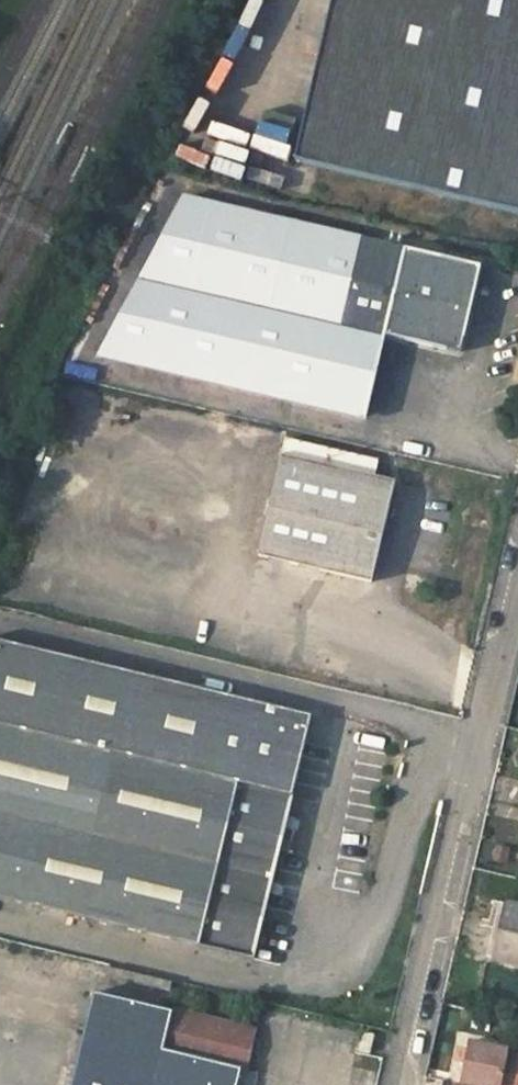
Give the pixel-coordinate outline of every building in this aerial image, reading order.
[(296,162),(517,213),(517,0),(335,0),(323,53),(321,53),(296,162)] [(184,197),(98,354),(326,408),(345,325),(382,334),(443,348),(445,341),(454,336),(461,337),(478,266),(184,197)] [(345,325),(326,408),(363,416),(382,334),(345,325)] [(458,351),(461,337),(454,336),(445,341),(443,348),(458,351)] [(281,454),(257,555),(370,581),(394,480),(281,454)] [(252,958),(311,716),(0,640),(0,897),(252,958)] [(487,956),(495,958),(517,964),(517,906),(500,902),(487,956)] [(61,961),(57,975),(87,983),(91,970),(61,961)] [(117,998),(94,992),(71,1084),(96,1084),(117,998)] [(241,1068),(239,1068),(247,1034),(251,1031),(251,1030),(249,1026),(248,1026),(244,1028),(117,998),(96,1084),(237,1084),(241,1068)] [(369,1053),(373,1035),(362,1032),(358,1051),(369,1053)] [(460,1082),(474,1084),(517,1084),(517,1052),(468,1042),(460,1082)]
